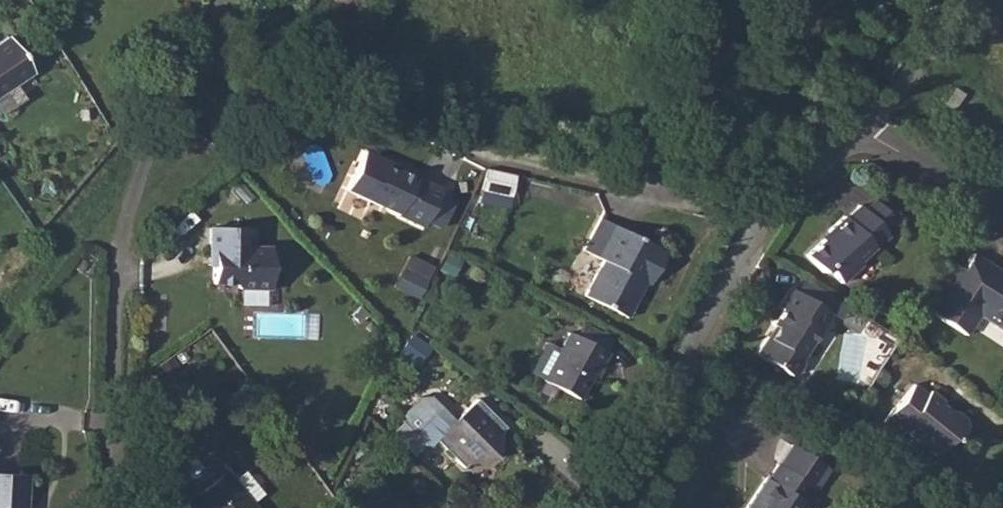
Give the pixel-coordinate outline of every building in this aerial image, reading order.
[(0,44),(0,94),(32,73),(9,38),(0,44)] [(964,92),(955,85),(945,100),(953,106),(964,92)] [(380,158),(361,150),(343,189),(395,212),(394,214),(420,226),(438,186),(412,175),(411,176),(395,168),(394,170),(382,165),(380,158)] [(511,201),(516,172),(486,167),(481,196),(511,201)] [(862,208),(858,204),(845,216),(843,215),(828,229),(830,232),(806,255),(822,271),(826,267),(841,282),(861,263),(858,260),(872,247),(873,248),(887,234),(883,230),(862,208)] [(580,289),(617,309),(635,276),(640,279),(644,280),(661,247),(597,213),(579,245),(597,256),(580,289)] [(250,230),(207,229),(207,258),(212,257),(212,285),(233,285),(238,290),(267,290),(267,248),(249,248),(250,230)] [(395,284),(420,296),(436,264),(411,252),(395,284)] [(971,252),(961,268),(948,259),(920,303),(934,312),(933,313),(966,334),(978,314),(981,310),(1002,324),(1002,276),(1002,274),(1002,272),(971,252)] [(829,312),(789,287),(777,306),(781,308),(772,323),(773,325),(776,326),(769,337),(766,336),(756,353),(790,375),(795,373),(802,364),(801,358),(829,312)] [(566,331),(542,377),(575,395),(592,361),(597,365),(604,350),(601,348),(608,335),(579,320),(572,333),(566,331)] [(926,394),(914,383),(880,424),(894,436),(901,427),(937,456),(947,455),(955,445),(955,439),(965,425),(965,419),(955,410),(949,411),(940,404),(943,401),(929,390),(926,394)] [(414,455),(426,442),(435,442),(440,436),(468,463),(476,455),(481,455),(486,453),(491,449),(494,445),(496,440),(498,434),(498,431),(506,423),(478,396),(451,423),(435,408),(415,429),(404,419),(392,432),(414,455)] [(778,462),(767,478),(766,477),(744,507),(798,507),(803,502),(800,500),(811,485),(778,462)] [(195,507),(256,507),(224,470),(188,500),(195,507)] [(31,477),(0,475),(0,507),(30,507),(31,477)] [(987,507),(1002,507),(1002,503),(994,497),(987,507)]
